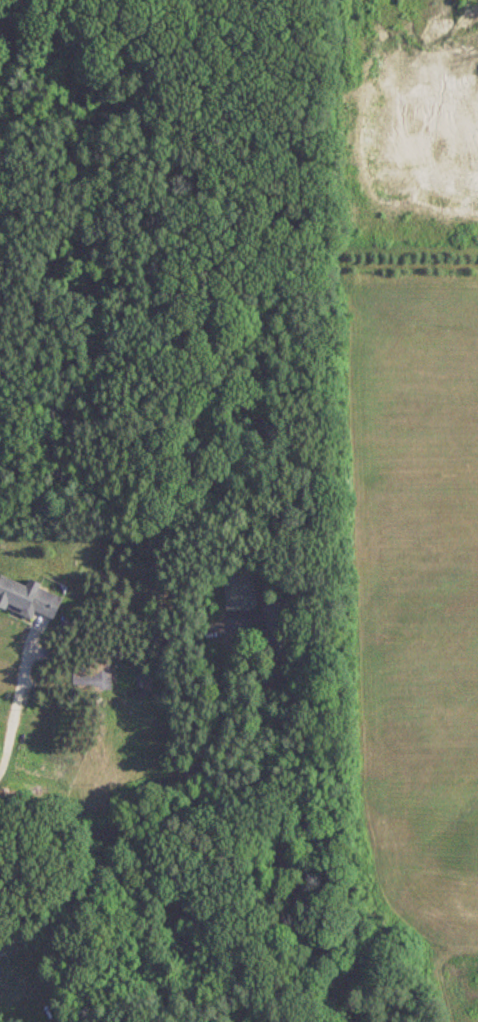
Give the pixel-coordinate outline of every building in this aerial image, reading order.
[(2,576),(0,580),(0,607),(32,621),(36,611),(54,619),(64,596),(29,581),(27,586),(2,576)] [(91,688),(112,688),(112,666),(91,666),(91,688)]
